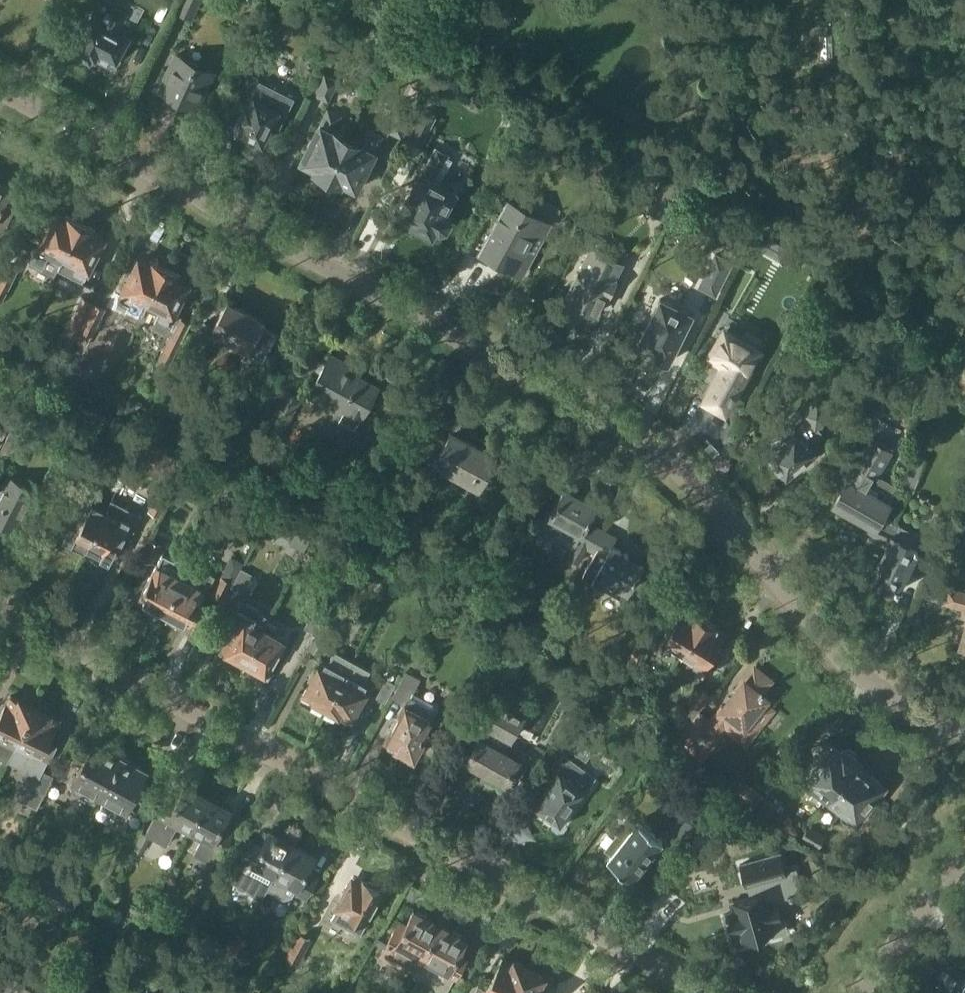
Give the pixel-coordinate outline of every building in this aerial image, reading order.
[(76,45),(78,46),(77,47),(78,47),(80,53),(88,57),(94,56),(94,55),(95,56),(98,50),(115,60),(135,23),(134,23),(138,16),(142,9),(126,0),(100,0),(76,45)] [(177,12),(193,19),(202,0),(183,0),(177,12)] [(482,13),(472,45),(495,52),(505,20),(482,13)] [(178,53),(160,90),(196,108),(214,70),(178,53)] [(259,76),(246,70),(236,89),(250,95),(251,92),(258,79),(259,76)] [(323,75),(314,95),(329,102),(339,82),(323,75)] [(239,129),(262,141),(272,120),(279,124),(293,97),(258,79),(251,92),(254,93),(248,104),(241,118),(244,120),(239,129)] [(302,161),(313,167),(311,171),(327,179),(349,136),(335,129),(342,114),(328,107),(320,121),(322,122),(302,161)] [(423,110),(408,140),(421,146),(436,117),(423,110)] [(327,179),(343,187),(345,182),(356,188),(375,149),(377,149),(384,135),(369,127),(362,142),(349,136),(327,179)] [(399,212),(415,221),(414,224),(432,234),(435,226),(441,229),(445,228),(450,220),(448,215),(443,212),(455,191),(434,180),(444,162),(443,158),(435,154),(431,155),(414,185),(412,184),(404,199),(406,200),(399,212)] [(5,227),(23,192),(0,181),(0,224),(5,227)] [(491,228),(492,229),(480,251),(522,274),(551,221),(507,196),(497,215),(498,215),(491,228)] [(37,247),(31,258),(29,262),(54,274),(63,258),(82,222),(67,215),(65,219),(54,214),(37,248),(37,247)] [(63,258),(76,265),(74,270),(86,276),(104,238),(93,233),(95,229),(82,222),(63,258)] [(592,247),(592,248),(561,309),(578,317),(583,307),(597,313),(606,294),(608,295),(616,280),(613,279),(622,262),(592,247)] [(122,297),(132,302),(134,297),(148,304),(166,267),(152,260),(150,264),(139,259),(120,296),(122,297)] [(0,280),(0,299),(3,301),(21,266),(10,260),(0,280)] [(153,327),(170,335),(156,364),(169,370),(192,322),(182,318),(183,316),(181,316),(182,314),(175,311),(189,283),(178,278),(180,274),(166,267),(148,304),(161,310),(153,327)] [(94,303),(84,298),(68,330),(79,335),(81,331),(80,330),(94,303)] [(661,298),(639,342),(655,350),(653,354),(668,362),(692,313),(661,298)] [(228,301),(214,327),(205,322),(197,337),(206,342),(211,331),(247,351),(264,320),(228,301)] [(80,330),(81,331),(93,336),(106,309),(94,303),(80,330)] [(264,360),(278,334),(264,327),(250,352),(264,360)] [(722,328),(703,362),(722,373),(705,402),(723,412),(759,348),(763,341),(746,331),(742,338),(722,328)] [(307,397),(342,415),(345,410),(361,419),(368,407),(371,409),(376,400),(373,398),(379,387),(355,374),(358,369),(330,354),(307,397)] [(289,391),(269,429),(281,436),(302,398),(289,391)] [(799,411),(806,419),(766,453),(786,476),(818,449),(815,445),(826,435),(819,427),(835,414),(819,395),(799,411)] [(412,440),(437,454),(432,463),(478,488),(497,456),(451,431),(446,439),(431,431),(441,414),(429,408),(412,440)] [(863,537),(886,547),(892,536),(877,528),(884,515),(885,515),(893,501),(888,499),(896,484),(879,474),(905,429),(883,417),(833,502),(870,524),(869,526),(863,537)] [(914,492),(926,459),(915,454),(902,488),(914,492)] [(0,493),(0,521),(17,530),(38,489),(10,474),(0,493)] [(542,521),(576,539),(567,556),(580,563),(581,560),(584,562),(602,528),(588,520),(597,504),(565,487),(552,511),(549,509),(542,521)] [(160,516),(171,495),(159,489),(148,509),(160,516)] [(63,538),(72,542),(73,541),(87,548),(107,510),(93,503),(94,501),(84,496),(77,510),(74,509),(68,522),(70,524),(63,538)] [(87,548),(101,555),(101,557),(110,561),(117,547),(119,548),(126,536),(130,538),(142,514),(126,506),(120,516),(107,510),(87,548)] [(886,547),(871,579),(896,590),(920,540),(923,534),(917,531),(917,532),(901,525),(892,519),(885,515),(884,515),(877,528),(892,536),(886,547)] [(589,564),(583,576),(592,581),(621,596),(624,590),(627,592),(643,562),(612,545),(617,536),(602,528),(584,562),(589,564)] [(151,538),(141,557),(152,562),(162,544),(151,538)] [(151,587),(143,601),(165,612),(192,561),(191,560),(192,559),(178,552),(175,558),(164,552),(158,564),(156,563),(152,572),(153,572),(146,584),(151,587)] [(192,561),(165,612),(185,623),(193,609),(197,611),(204,599),(217,574),(192,561)] [(242,568),(232,587),(244,594),(255,575),(242,568)] [(224,600),(234,581),(222,575),(212,594),(224,600)] [(947,587),(943,600),(964,607),(964,593),(947,587)] [(222,651),(245,663),(265,626),(270,615),(259,609),(260,606),(243,597),(224,633),(230,637),(222,651)] [(660,642),(670,648),(672,646),(684,654),(707,619),(691,609),(689,612),(681,607),(660,642)] [(707,619),(684,654),(695,660),(691,668),(700,674),(725,634),(717,629),(719,626),(707,619)] [(286,638),(265,626),(245,663),(268,676),(287,641),(285,640),(286,638)] [(311,701),(314,703),(314,704),(325,710),(353,659),(336,650),(329,662),(324,659),(304,694),(313,698),(311,701)] [(341,717),(341,716),(342,714),(351,719),(370,685),(365,682),(371,670),(353,659),(325,710),(337,717),(337,715),(341,717)] [(687,724),(691,728),(681,741),(701,757),(726,725),(746,741),(772,709),(763,702),(767,698),(760,692),(770,680),(755,668),(711,724),(698,713),(696,712),(687,724)] [(387,740),(395,744),(395,745),(414,756),(423,739),(425,740),(437,718),(434,717),(440,706),(414,692),(422,678),(407,670),(392,698),(406,705),(400,716),(399,715),(392,728),(393,729),(387,740)] [(386,703),(396,684),(387,679),(376,697),(386,703)] [(690,701),(693,704),(681,719),(687,724),(696,712),(698,713),(714,694),(702,685),(690,701)] [(13,750),(36,704),(35,704),(34,699),(27,695),(22,698),(20,697),(20,698),(11,694),(9,699),(7,699),(0,714),(0,744),(13,750)] [(481,736),(467,762),(505,783),(507,780),(516,784),(528,762),(519,757),(505,749),(510,740),(511,741),(525,716),(492,698),(479,723),(482,724),(477,733),(481,736)] [(23,782),(25,783),(17,798),(38,808),(52,779),(40,773),(49,755),(43,753),(58,723),(57,723),(59,717),(50,713),(51,712),(49,711),(48,706),(41,703),(37,705),(36,704),(13,750),(10,758),(30,768),(23,782)] [(74,771),(70,780),(74,793),(94,803),(100,793),(101,793),(120,754),(94,740),(77,772),(74,771)] [(840,750),(829,742),(802,777),(831,799),(857,764),(860,760),(843,747),(840,750)] [(127,807),(147,769),(120,754),(101,793),(127,807)] [(545,790),(535,804),(553,817),(553,823),(558,826),(564,825),(567,821),(566,817),(571,811),(570,810),(588,786),(597,774),(570,755),(566,760),(562,766),(563,767),(550,784),(549,783),(545,789),(545,790)] [(843,818),(845,820),(847,821),(849,821),(851,820),(852,820),(854,817),(857,819),(884,784),(857,764),(831,799),(842,807),(842,813),(842,816),(843,818)] [(749,783),(738,797),(754,809),(765,795),(749,783)] [(167,794),(155,817),(146,835),(167,846),(178,824),(190,831),(208,796),(186,785),(178,800),(167,794)] [(772,815),(784,799),(772,790),(760,807),(772,815)] [(190,831),(203,838),(194,854),(213,865),(220,853),(221,853),(233,830),(222,825),(231,809),(208,796),(190,831)] [(663,840),(638,820),(636,823),(626,816),(615,831),(624,838),(608,859),(611,861),(610,862),(621,871),(622,869),(633,878),(645,863),(648,865),(657,854),(654,851),(663,840)] [(802,838),(820,847),(826,835),(808,826),(802,838)] [(253,864),(275,876),(293,842),(271,830),(263,845),(252,839),(239,863),(251,869),(253,864)] [(275,876),(268,889),(285,898),(293,896),(295,893),(305,898),(317,876),(307,870),(315,854),(293,842),(275,876)] [(744,940),(752,938),(753,941),(761,942),(767,937),(766,934),(774,931),(771,922),(782,918),(778,901),(790,898),(790,899),(795,898),(794,897),(805,894),(798,867),(786,870),(782,855),(745,865),(750,882),(760,879),(763,892),(733,900),(736,910),(726,913),(732,933),(742,930),(744,940)] [(353,880),(336,911),(332,918),(361,934),(367,923),(372,915),(368,913),(376,899),(381,890),(365,881),(363,885),(353,880)] [(400,920),(388,942),(381,955),(415,973),(441,924),(414,910),(407,924),(400,920)] [(416,974),(426,980),(427,978),(448,990),(467,956),(459,952),(467,938),(441,924),(415,973),(416,974)] [(299,932),(286,956),(300,963),(312,940),(299,932)] [(529,967),(515,960),(513,964),(503,958),(486,989),(479,985),(475,992),(515,992),(529,967)] [(552,985),(542,979),(544,976),(529,967),(515,992),(548,992),(552,985)]
